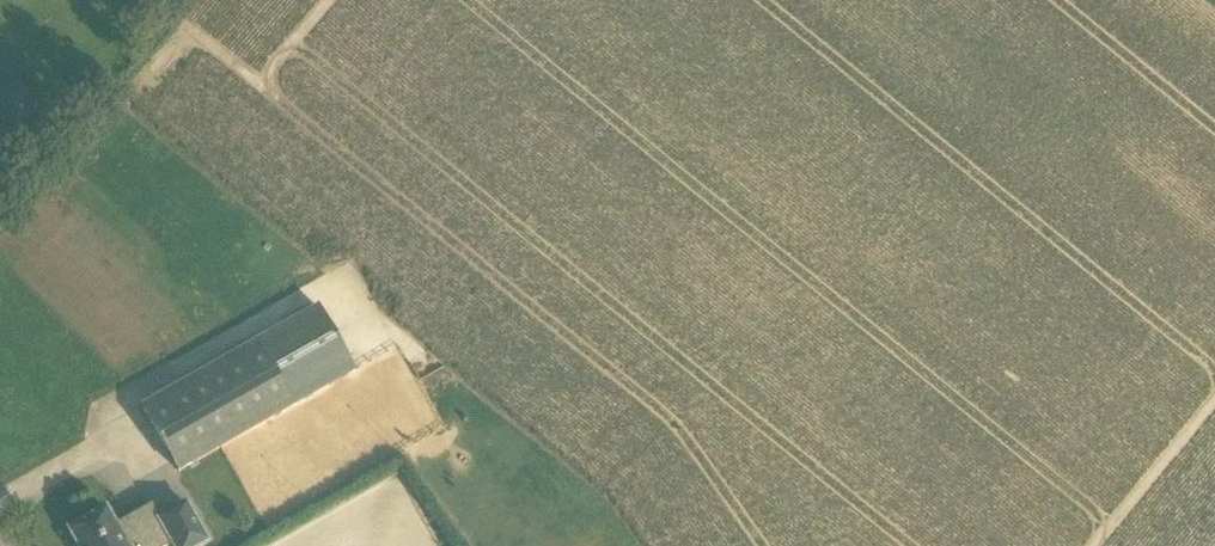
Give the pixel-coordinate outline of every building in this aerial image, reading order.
[(36,102),(14,82),(0,98),(0,143),(36,102)] [(143,408),(179,472),(355,373),(318,309),(143,408)] [(76,545),(170,545),(171,545),(208,545),(211,544),(187,501),(160,517),(152,504),(118,524),(107,506),(67,529),(76,545)]
